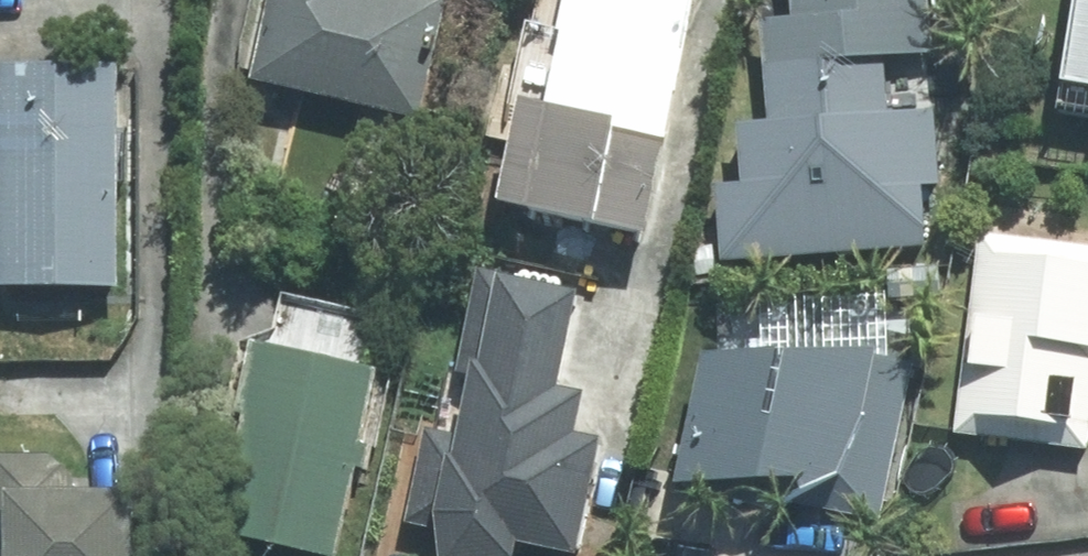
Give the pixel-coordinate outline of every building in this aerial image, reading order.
[(441,7),(412,0),(261,0),(240,86),(412,127),(441,7)] [(477,221),(632,250),(678,0),(518,0),(477,221)] [(874,64),(919,62),(916,0),(774,0),(775,28),(753,30),(755,70),(764,245),(882,239),(874,64)] [(1087,114),(1087,0),(1066,0),(1050,109),(1087,114)] [(100,296),(107,74),(0,71),(0,293),(100,296)] [(1079,459),(1087,376),(1087,250),(971,238),(950,445),(1079,459)] [(753,318),(691,308),(663,495),(882,529),(907,363),(880,359),(887,315),(757,295),(753,318)] [(567,310),(472,296),(451,440),(409,433),(395,524),(437,531),(433,555),(576,555),(592,446),(570,443),(576,406),(554,403),(567,310)] [(198,540),(280,555),(330,555),(364,381),(234,356),(198,540)] [(66,504),(67,457),(0,456),(0,555),(124,555),(125,505),(66,504)]
